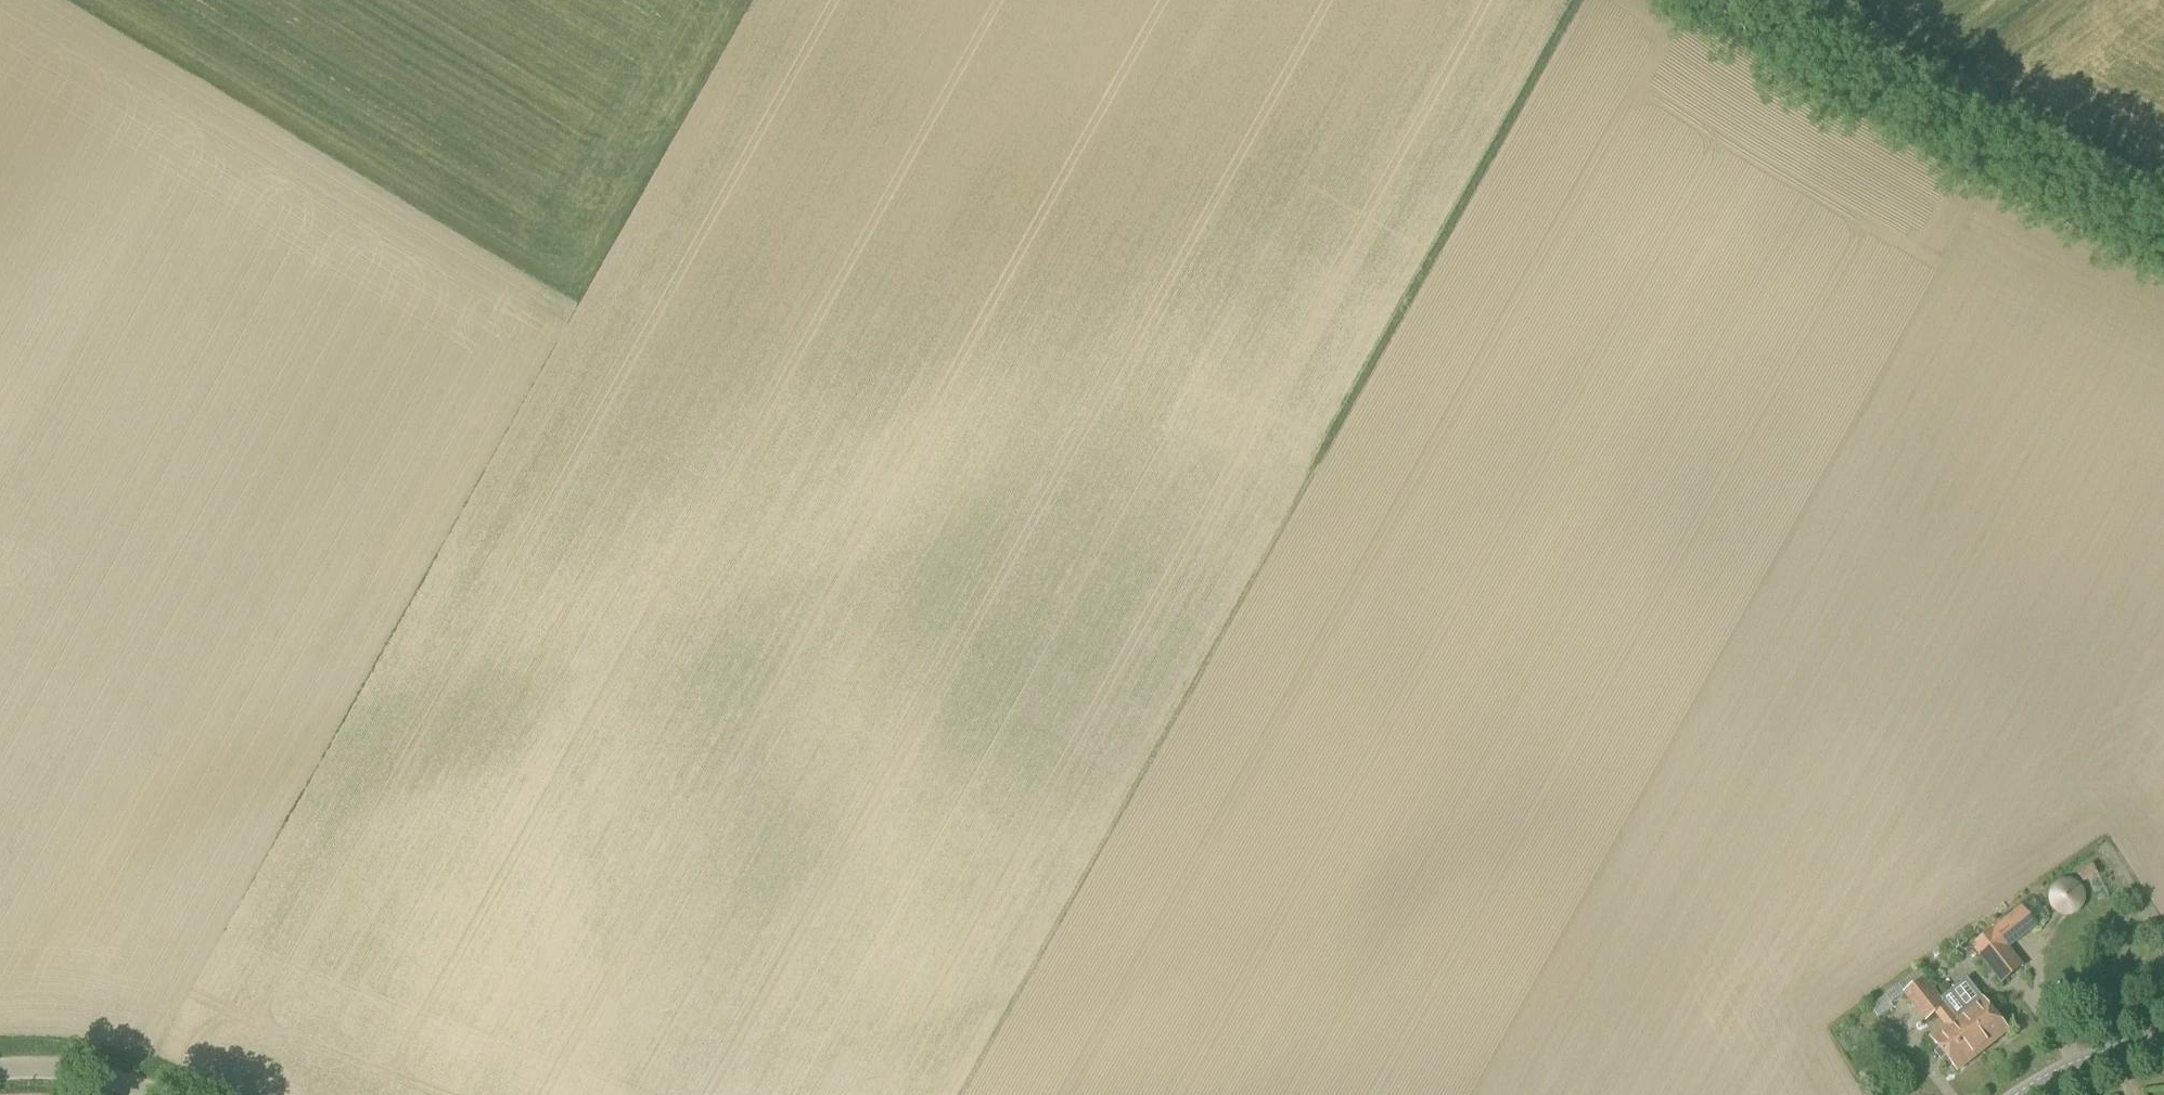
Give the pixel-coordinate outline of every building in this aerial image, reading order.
[(2082,884),(2098,877),(2092,865),(2077,872),(2082,884)] [(2067,910),(2086,896),(2075,881),(2056,895),(2067,910)] [(2001,986),(2024,967),(2009,948),(2036,927),(2021,907),(1970,947),(2001,986)] [(1983,1051),(1956,1017),(1955,1017),(1941,999),(1923,977),(1902,994),(1925,1023),(1934,1015),(1944,1027),(1930,1038),(1958,1072),(1983,1051)] [(2008,1031),(1980,997),(1966,979),(1941,999),(1955,1017),(1956,1017),(1983,1051),(2008,1031)] [(1869,1089),(1882,1081),(1874,1068),(1861,1076),(1869,1089)]
